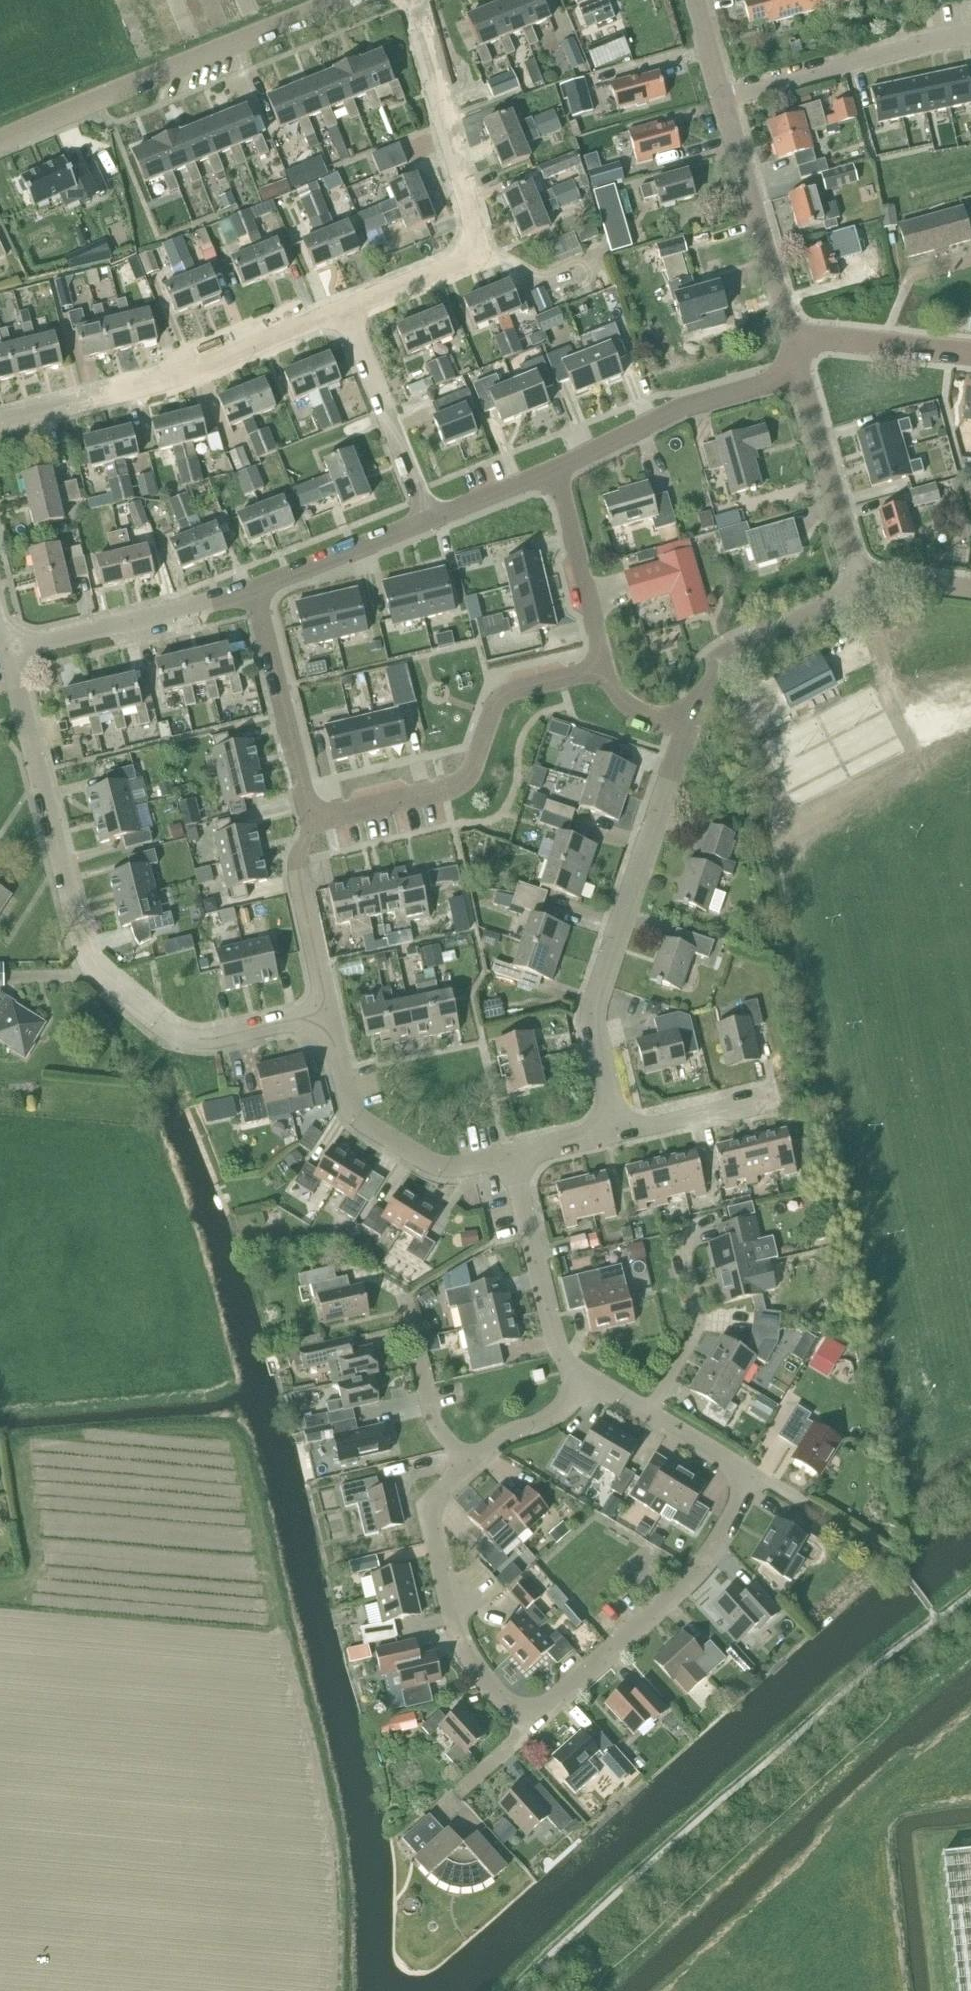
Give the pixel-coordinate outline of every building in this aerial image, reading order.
[(511,65),(519,62),(515,53),(509,36),(523,30),(526,30),(514,0),(491,10),(503,39),(501,40),(507,56),(511,65)] [(549,20),(541,0),(515,0),(514,0),(526,30),(523,30),(530,47),(539,43),(532,27),(549,20)] [(607,0),(575,0),(578,8),(583,20),(589,17),(593,16),(597,26),(598,27),(615,20),(607,0)] [(750,24),(768,19),(770,24),(825,9),(823,0),(740,0),(741,4),(744,4),(750,24)] [(825,9),(852,1),(852,0),(823,0),(825,9)] [(476,48),(483,66),(493,62),(486,45),(501,40),(503,39),(491,10),(468,19),(479,47),(476,48)] [(571,72),(584,67),(573,40),(561,45),(571,72)] [(624,41),(589,54),(595,69),(630,56),(624,41)] [(395,102),(404,98),(397,82),(393,83),(381,54),(358,63),(371,93),(375,91),(388,86),(395,102)] [(348,102),(353,100),(366,95),(373,111),(377,110),(382,108),(375,91),(371,93),(358,63),(336,72),(348,102)] [(514,71),(487,82),(493,98),(521,87),(514,71)] [(543,83),(539,71),(528,75),(533,87),(543,83)] [(350,120),(355,119),(359,117),(353,100),(348,102),(336,72),(314,81),(326,111),(331,109),(343,104),(350,120)] [(942,77),(949,109),(970,104),(970,98),(965,72),(942,77)] [(615,98),(618,111),(636,106),(637,107),(646,105),(647,103),(666,98),(659,73),(631,81),(630,79),(615,84),(619,98),(615,98)] [(942,77),(919,82),(926,114),(949,109),(942,77)] [(585,78),(561,85),(565,99),(567,99),(569,98),(574,118),(594,113),(593,108),(585,78)] [(326,111),(314,81),(291,90),(304,120),(308,118),(322,113),(328,129),(333,128),(337,126),(331,109),(326,111)] [(919,82),(896,87),(903,119),(926,114),(919,82)] [(896,87),(873,92),(879,124),(903,119),(896,87)] [(291,90),(269,100),(281,129),(299,122),(306,138),(311,150),(315,148),(320,146),(315,134),(308,118),(304,120),(291,90)] [(833,108),(832,108),(834,115),(836,125),(837,125),(839,124),(857,120),(857,119),(853,102),(833,108)] [(769,125),(774,143),(807,134),(816,131),(826,128),(820,104),(789,112),(791,119),(769,125)] [(260,157),(269,154),(263,137),(258,139),(246,109),(223,118),(235,148),(241,146),(253,141),(260,157)] [(553,111),(531,121),(535,130),(535,131),(557,122),(553,111)] [(512,113),(484,125),(493,147),(521,136),(535,130),(531,121),(517,126),(512,113)] [(218,155),(231,150),(237,166),(241,164),(247,162),(241,146),(235,148),(223,118),(201,127),(213,157),(218,155)] [(557,122),(535,131),(540,141),(562,132),(557,122)] [(658,129),(657,124),(629,132),(638,166),(653,162),(651,156),(680,148),(679,144),(681,143),(678,132),(676,133),(673,125),(658,129)] [(838,126),(827,130),(828,136),(840,133),(838,126)] [(215,175),(219,174),(225,172),(218,155),(213,157),(201,127),(178,136),(191,166),(196,164),(209,159),(215,175)] [(521,136),(493,147),(503,169),(530,158),(526,147),(540,141),(535,131),(535,130),(521,136)] [(811,150),(807,134),(774,143),(779,160),(795,156),(798,168),(801,180),(828,172),(825,160),(816,163),(812,150),(811,150)] [(193,184),(197,182),(203,180),(196,164),(191,166),(178,136),(156,145),(168,175),(173,173),(186,168),(193,184)] [(169,194),(175,192),(179,190),(173,173),(168,175),(156,145),(133,154),(145,185),(163,178),(169,194)] [(399,145),(372,156),(380,176),(407,165),(399,145)] [(576,153),(539,168),(544,181),(581,166),(576,153)] [(597,154),(583,158),(588,173),(593,190),(624,181),(619,165),(602,170),(597,154)] [(22,183),(19,184),(24,195),(27,194),(34,208),(61,196),(67,208),(81,202),(83,204),(107,193),(95,166),(72,176),(65,160),(21,180),(22,183)] [(851,185),(857,183),(853,167),(822,176),(826,191),(851,185)] [(302,168),(286,174),(292,190),(308,184),(302,168)] [(655,184),(641,188),(644,200),(658,196),(661,207),(694,198),(687,174),(654,183),(655,184)] [(394,200),(381,206),(385,216),(426,199),(416,176),(389,188),(394,200)] [(581,178),(574,180),(578,190),(579,190),(589,186),(585,176),(581,178)] [(574,180),(551,190),(552,191),(555,200),(578,190),(574,180)] [(286,182),(259,192),(263,203),(290,193),(286,182)] [(531,184),(504,195),(513,217),(540,206),(555,200),(552,191),(544,194),(537,197),(531,185),(531,184)] [(615,187),(593,193),(610,253),(632,247),(615,187)] [(823,223),(826,231),(837,228),(835,220),(839,219),(835,203),(819,208),(814,188),(789,195),(799,230),(823,223)] [(299,193),(302,200),(316,236),(303,242),(314,270),(337,261),(311,196),(308,190),(299,193)] [(582,200),(579,190),(555,200),(559,209),(582,200)] [(335,229),(320,192),(311,196),(337,261),(359,252),(348,224),(335,229)] [(220,199),(224,210),(237,204),(232,193),(220,199)] [(426,199),(385,216),(389,225),(402,219),(408,233),(435,221),(426,199)] [(540,206),(513,217),(522,240),(550,228),(545,217),(560,211),(559,209),(555,200),(540,206)] [(272,202),(251,211),(255,221),(277,212),(272,202)] [(381,206),(357,216),(362,226),(385,216),(381,206)] [(881,209),(885,229),(898,227),(895,207),(881,209)] [(900,227),(909,258),(970,241),(968,231),(964,218),(962,210),(900,227)] [(251,211),(240,215),(254,251),(266,279),(288,270),(277,242),(266,246),(255,221),(251,211)] [(231,220),(219,224),(219,225),(227,246),(230,245),(240,241),(245,254),(232,260),(243,288),(266,279),(254,251),(240,215),(231,220)] [(385,216),(362,226),(364,231),(365,235),(379,229),(389,225),(385,216)] [(627,219),(632,247),(648,244),(642,216),(627,219)] [(594,226),(577,233),(581,244),(598,237),(594,226)] [(379,229),(365,235),(372,250),(385,244),(379,229)] [(831,247),(806,254),(814,285),(839,278),(833,258),(846,254),(860,249),(854,230),(829,236),(831,247)] [(540,246),(549,268),(571,258),(582,254),(573,232),(562,236),(540,246)] [(197,274),(182,236),(172,240),(187,278),(198,306),(207,302),(208,306),(219,301),(218,298),(220,297),(209,269),(197,274)] [(684,239),(657,246),(658,250),(660,258),(660,259),(662,258),(681,253),(687,251),(684,239)] [(187,278),(172,240),(163,244),(177,282),(165,287),(176,315),(198,306),(187,278)] [(105,242),(81,252),(88,266),(113,260),(105,242)] [(206,266),(218,261),(210,244),(199,249),(206,266)] [(658,250),(644,254),(646,262),(660,258),(658,250)] [(140,257),(148,276),(160,271),(153,252),(140,257)] [(681,253),(662,258),(670,285),(689,279),(681,253)] [(670,285),(668,285),(674,302),(676,302),(684,328),(700,324),(702,330),(725,323),(722,312),(726,311),(719,285),(695,291),(691,278),(689,279),(670,285)] [(509,283),(487,292),(498,320),(503,333),(512,330),(507,315),(520,310),(521,313),(528,310),(521,292),(514,294),(509,283)] [(73,306),(68,288),(57,291),(62,310),(73,306)] [(544,288),(530,294),(539,314),(552,308),(544,288)] [(487,292),(464,301),(475,329),(498,320),(487,292)] [(125,318),(133,348),(157,342),(149,311),(129,316),(125,300),(116,302),(120,319),(125,318)] [(101,306),(92,308),(96,325),(101,324),(108,354),(133,348),(125,318),(120,319),(105,323),(101,306)] [(536,319),(543,335),(565,325),(558,309),(536,319)] [(420,319),(431,347),(454,338),(443,310),(420,319)] [(101,324),(96,325),(86,328),(82,311),(67,315),(72,333),(76,331),(83,360),(108,354),(101,324)] [(29,313),(23,315),(22,315),(25,326),(23,326),(27,343),(30,342),(37,372),(62,366),(54,336),(36,340),(29,313)] [(397,328),(408,356),(431,347),(420,319),(397,328)] [(615,361),(627,356),(614,324),(580,337),(587,354),(599,386),(622,377),(615,361)] [(0,332),(0,338),(3,349),(6,348),(13,378),(37,372),(30,342),(27,343),(12,346),(8,330),(0,332)] [(523,353),(514,330),(503,334),(513,357),(523,353)] [(513,357),(503,334),(494,338),(504,361),(513,357)] [(13,378),(6,348),(3,349),(0,349),(0,381),(13,378)] [(587,354),(575,359),(570,348),(547,356),(558,384),(570,379),(576,395),(599,386),(587,354)] [(333,430),(344,426),(329,387),(341,383),(329,356),(307,364),(333,430)] [(446,359),(437,363),(446,385),(456,380),(446,359)] [(520,368),(524,379),(513,384),(525,415),(549,406),(542,390),(553,386),(542,359),(520,368)] [(436,389),(446,385),(437,363),(427,367),(436,389)] [(309,396),(315,410),(323,434),(333,430),(307,364),(285,373),(296,401),(309,396)] [(496,376),(473,386),(485,414),(496,409),(502,424),(525,415),(513,384),(501,389),(496,376)] [(408,389),(411,396),(433,387),(430,380),(408,389)] [(243,390),(254,418),(275,410),(264,382),(243,390)] [(230,428),(244,422),(259,460),(269,456),(259,432),(254,418),(243,390),(219,400),(230,428)] [(475,409),(468,390),(434,403),(440,418),(434,420),(444,447),(477,434),(468,412),(475,409)] [(922,421),(930,419),(938,418),(935,408),(920,412),(922,421)] [(199,411),(176,417),(187,461),(197,458),(193,442),(207,439),(199,411)] [(176,417),(152,423),(159,451),(173,448),(177,464),(187,461),(176,417)] [(897,423),(857,435),(865,461),(905,450),(897,423)] [(725,466),(733,495),(762,487),(753,456),(771,451),(770,447),(765,427),(717,440),(717,442),(703,446),(710,470),(725,466)] [(131,428),(107,434),(115,463),(118,478),(124,502),(135,500),(129,475),(126,460),(138,457),(131,428)] [(279,452),(269,428),(259,432),(269,456),(279,452)] [(107,434),(84,440),(91,469),(105,465),(109,481),(118,478),(115,463),(107,434)] [(216,453),(227,451),(224,436),(213,438),(216,453)] [(236,473),(250,468),(243,449),(229,454),(236,473)] [(905,450),(865,461),(872,488),(913,477),(905,450)] [(315,482),(293,491),(297,500),(318,491),(361,474),(352,452),(325,463),(330,476),(315,482)] [(197,458),(187,461),(194,486),(204,484),(198,458),(197,458)] [(970,471),(970,460),(961,460),(961,461),(963,461),(963,466),(969,467),(968,471),(970,471)] [(187,461),(177,464),(183,488),(194,486),(187,461)] [(246,470),(255,493),(265,489),(256,466),(251,468),(246,470)] [(52,470),(22,477),(28,502),(79,490),(77,482),(63,485),(64,488),(57,490),(52,470)] [(246,497),(255,493),(246,470),(237,473),(246,497)] [(137,478),(142,498),(156,494),(151,474),(137,478)] [(370,497),(361,474),(318,491),(322,501),(338,495),(343,508),(370,497)] [(118,478),(109,481),(114,504),(124,502),(118,478)] [(962,484),(970,513),(970,481),(962,484)] [(676,525),(667,494),(652,498),(647,483),(628,488),(629,491),(604,498),(613,530),(652,518),(655,531),(676,525)] [(936,484),(910,490),(915,508),(941,502),(936,484)] [(79,490),(28,502),(34,527),(64,520),(60,504),(67,502),(68,504),(82,501),(80,492),(79,490)] [(322,501),(318,491),(297,500),(301,510),(322,501)] [(203,530),(189,493),(179,497),(193,534),(204,562),(227,553),(215,525),(203,530)] [(193,534),(179,497),(169,501),(184,538),(171,543),(181,571),(204,562),(193,534)] [(294,527),(283,498),(261,508),(271,536),(294,527)] [(128,506),(137,529),(150,524),(141,501),(128,506)] [(905,502),(878,509),(888,544),(915,536),(905,502)] [(271,536),(261,508),(238,516),(249,544),(271,536)] [(737,512),(726,515),(730,528),(741,525),(737,512)] [(750,534),(747,523),(741,525),(730,528),(719,531),(725,553),(751,546),(757,564),(800,552),(792,523),(750,534)] [(117,534),(129,583),(154,578),(147,549),(129,553),(127,546),(130,546),(127,531),(117,534)] [(114,549),(115,556),(97,560),(104,589),(129,583),(117,534),(108,536),(111,550),(114,549)] [(59,546),(30,553),(36,578),(86,566),(85,558),(84,558),(81,547),(69,550),(72,561),(71,561),(71,564),(64,566),(59,546)] [(479,550),(459,555),(462,568),(482,563),(479,550)] [(652,551),(636,555),(639,564),(654,560),(652,551)] [(667,579),(631,589),(635,604),(671,593),(679,620),(707,612),(690,552),(661,560),(662,562),(667,579)] [(539,555),(504,563),(510,588),(545,579),(539,555)] [(86,566),(36,578),(42,604),(71,597),(67,579),(75,578),(75,581),(89,577),(86,566)] [(444,570),(414,577),(424,620),(454,613),(444,570)] [(414,577),(384,584),(394,627),(424,620),(414,577)] [(545,579),(510,588),(516,611),(551,603),(545,579)] [(357,591),(327,598),(337,641),(367,634),(357,591)] [(477,596),(465,599),(470,622),(482,619),(477,596)] [(327,598),(297,605),(307,648),(337,641),(327,598)] [(551,603),(516,611),(522,636),(556,627),(551,603)] [(502,616),(477,622),(481,637),(510,630),(508,621),(503,622),(502,616)] [(436,638),(439,649),(453,645),(451,634),(436,638)] [(370,646),(372,652),(381,650),(379,644),(370,646)] [(215,682),(229,679),(233,696),(243,694),(238,676),(256,672),(253,659),(238,663),(235,652),(229,653),(227,646),(203,651),(211,683),(215,682)] [(210,701),(219,699),(215,682),(211,683),(203,651),(180,657),(187,688),(192,687),(206,684),(210,701)] [(791,712),(837,687),(820,654),(773,679),(791,712)] [(182,689),(186,707),(196,705),(192,687),(187,688),(180,657),(156,662),(163,694),(182,689)] [(305,668),(307,678),(317,675),(315,666),(305,668)] [(394,707),(415,702),(407,666),(385,671),(394,707)] [(122,712),(136,709),(140,727),(150,724),(148,713),(155,712),(147,679),(136,682),(134,676),(110,681),(118,713),(122,712)] [(99,718),(112,715),(116,732),(126,730),(122,712),(118,713),(110,681),(87,687),(94,719),(99,718)] [(63,693),(70,724),(89,720),(93,738),(103,736),(99,718),(94,719),(87,687),(63,693)] [(398,711),(374,716),(382,751),(406,746),(398,711)] [(374,716),(350,722),(358,757),(382,751),(374,716)] [(552,733),(570,738),(573,725),(555,721),(552,733)] [(350,722),(326,728),(334,763),(358,757),(350,722)] [(158,731),(161,741),(169,739),(167,729),(158,731)] [(259,768),(253,741),(230,746),(227,734),(213,738),(216,750),(212,751),(219,778),(259,768)] [(627,795),(636,770),(606,760),(612,744),(589,736),(574,740),(572,746),(585,750),(583,753),(596,758),(588,782),(627,795)] [(94,818),(134,807),(128,783),(136,780),(133,767),(107,774),(110,786),(87,792),(94,818)] [(259,768),(219,778),(225,805),(229,804),(232,816),(246,812),(243,800),(266,795),(259,768)] [(175,797),(171,782),(161,785),(165,799),(175,797)] [(619,821),(627,795),(588,782),(579,808),(619,821)] [(536,796),(532,807),(541,810),(545,799),(536,796)] [(548,799),(544,811),(572,821),(576,809),(548,799)] [(185,828),(198,825),(192,801),(179,805),(185,828)] [(134,807),(94,818),(101,843),(123,838),(126,850),(152,843),(149,830),(141,832),(134,807)] [(544,811),(540,822),(569,832),(572,821),(544,811)] [(261,854),(255,827),(232,832),(230,820),(215,824),(218,836),(214,836),(221,863),(261,854)] [(173,841),(184,838),(181,825),(170,828),(173,841)] [(714,892),(720,873),(731,877),(735,864),(725,860),(727,856),(734,834),(711,827),(703,853),(707,855),(704,866),(690,862),(677,901),(719,915),(726,896),(714,892)] [(199,842),(196,829),(186,831),(189,844),(199,842)] [(589,874),(595,856),(597,848),(559,835),(550,861),(589,874)] [(131,870),(109,875),(116,901),(156,891),(150,866),(158,864),(156,856),(155,851),(135,856),(128,858),(131,870)] [(221,863),(227,890),(231,889),(233,901),(248,898),(245,886),(268,881),(261,854),(221,863)] [(580,900),(589,874),(550,861),(541,887),(580,900)] [(215,867),(200,869),(202,883),(217,881),(215,867)] [(460,884),(457,868),(428,874),(431,890),(460,884)] [(395,873),(405,923),(408,923),(408,926),(412,942),(432,938),(420,881),(409,883),(405,869),(395,871),(395,873)] [(381,915),(393,913),(397,930),(408,926),(408,923),(405,923),(395,873),(373,878),(381,915)] [(351,882),(363,937),(371,935),(372,935),(369,918),(381,915),(373,878),(351,882)] [(337,925),(349,922),(353,939),(363,937),(351,882),(329,887),(337,925)] [(520,882),(516,893),(545,902),(548,892),(520,882)] [(0,890),(0,913),(11,897),(0,890)] [(156,891),(116,901),(122,927),(131,925),(134,937),(139,946),(151,939),(149,933),(174,927),(171,914),(162,916),(156,891)] [(514,898),(512,904),(524,909),(541,914),(545,902),(516,893),(514,898)] [(506,895),(501,907),(510,910),(512,904),(514,898),(506,895)] [(463,899),(450,901),(456,933),(470,930),(463,899)] [(521,917),(524,909),(512,904),(510,910),(509,912),(521,917)] [(239,923),(252,920),(249,907),(236,910),(239,923)] [(523,942),(561,955),(570,929),(531,916),(523,942)] [(650,980),(680,990),(692,955),(708,960),(714,943),(677,930),(673,943),(664,940),(650,980)] [(481,944),(497,948),(501,936),(484,931),(481,944)] [(410,933),(386,938),(389,949),(412,944),(410,933)] [(371,935),(363,937),(366,952),(376,950),(374,943),(372,935),(371,935)] [(178,940),(181,953),(195,949),(192,936),(178,940)] [(242,945),(252,985),(278,979),(268,939),(242,945)] [(553,981),(561,955),(523,942),(514,968),(496,962),(492,972),(520,982),(523,971),(553,981)] [(252,985),(242,945),(216,951),(226,991),(252,985)] [(426,967),(443,964),(439,946),(422,950),(426,967)] [(419,957),(417,948),(406,951),(407,960),(419,957)] [(385,956),(377,958),(379,966),(387,964),(385,956)] [(207,960),(199,962),(201,970),(209,968),(207,960)] [(426,980),(437,1036),(459,1031),(458,1025),(454,1006),(452,992),(439,995),(435,978),(426,980)] [(407,1002),(415,1040),(437,1036),(426,980),(415,982),(419,999),(407,1002)] [(394,1004),(391,988),(381,990),(393,1045),(415,1040),(407,1002),(394,1004)] [(379,994),(360,998),(367,1036),(379,1033),(383,1049),(393,1047),(393,1045),(381,990),(378,990),(379,994)] [(16,1003),(0,994),(0,1040),(14,1049),(12,1051),(26,1060),(34,1046),(32,1044),(44,1025),(14,1007),(16,1003)] [(485,1023),(505,1018),(500,999),(480,1004),(485,1023)] [(644,1001),(641,1012),(652,1016),(654,1010),(655,1004),(644,1001)] [(744,1020),(717,1027),(727,1067),(759,1060),(752,1029),(763,1026),(756,1001),(740,1005),(744,1020)] [(638,1041),(646,1074),(685,1065),(683,1058),(699,1054),(694,1035),(690,1018),(665,1024),(667,1034),(638,1041)] [(503,1068),(538,1060),(532,1034),(497,1042),(503,1068)] [(302,1056),(280,1061),(280,1062),(289,1100),(292,1114),(303,1111),(326,1106),(321,1083),(309,1086),(302,1056)] [(503,1068),(509,1094),(544,1086),(538,1060),(503,1068)] [(252,1099),(239,1102),(245,1125),(257,1122),(269,1119),(292,1114),(289,1100),(280,1062),(280,1061),(257,1067),(263,1096),(252,1099)] [(785,1170),(786,1175),(797,1173),(787,1130),(765,1135),(775,1172),(785,1170)] [(737,1142),(746,1179),(747,1185),(747,1184),(758,1182),(757,1176),(775,1172),(765,1135),(737,1142)] [(304,1137),(298,1146),(310,1153),(316,1145),(304,1137)] [(716,1147),(727,1190),(737,1187),(736,1181),(746,1179),(737,1142),(716,1147)] [(321,1181),(335,1189),(353,1159),(333,1146),(317,1171),(307,1164),(295,1183),(313,1194),(321,1181)] [(291,1170),(304,1161),(296,1151),(284,1161),(291,1170)] [(697,1151),(676,1156),(685,1193),(695,1190),(697,1197),(708,1194),(697,1151)] [(676,1156),(648,1163),(657,1199),(656,1200),(658,1206),(661,1205),(669,1203),(667,1197),(685,1193),(676,1156)] [(346,1196),(337,1210),(356,1221),(368,1202),(357,1195),(372,1171),(353,1159),(335,1189),(346,1196)] [(648,1163),(627,1168),(637,1211),(648,1209),(646,1202),(656,1200),(657,1199),(648,1163)] [(605,1173),(585,1178),(593,1214),(603,1212),(605,1219),(616,1216),(605,1173)] [(818,1189),(815,1176),(802,1179),(805,1192),(818,1189)] [(585,1178),(556,1185),(566,1228),(577,1226),(575,1219),(593,1214),(585,1178)] [(389,1223),(402,1231),(421,1202),(421,1201),(401,1188),(385,1213),(375,1206),(363,1226),(381,1237),(389,1223)] [(414,1238),(405,1252),(423,1264),(436,1244),(425,1238),(440,1213),(421,1201),(421,1202),(402,1231),(414,1238)] [(731,1220),(753,1215),(751,1205),(729,1210),(731,1220)] [(720,1242),(710,1244),(717,1275),(755,1265),(755,1264),(777,1259),(773,1238),(760,1241),(754,1218),(728,1225),(717,1227),(720,1242)] [(624,1244),(633,1241),(630,1228),(620,1230),(624,1244)] [(344,1249),(345,1246),(353,1235),(343,1229),(334,1242),(344,1249)] [(641,1229),(633,1231),(635,1241),(643,1239),(641,1229)] [(460,1234),(462,1248),(478,1246),(477,1232),(460,1234)] [(585,1236),(568,1240),(572,1254),(588,1250),(585,1236)] [(628,1247),(632,1263),(646,1259),(642,1243),(628,1247)] [(828,1253),(815,1256),(816,1263),(822,1267),(831,1265),(828,1253)] [(755,1265),(717,1275),(724,1304),(752,1297),(756,1310),(755,1310),(753,1326),(779,1329),(780,1313),(766,1311),(762,1293),(775,1290),(769,1263),(755,1267),(755,1265)] [(466,1266),(443,1280),(446,1293),(451,1292),(471,1287),(466,1266)] [(635,1322),(626,1287),(621,1266),(600,1271),(613,1328),(635,1322)] [(336,1280),(333,1268),(299,1276),(301,1288),(311,1286),(314,1300),(319,1299),(325,1324),(365,1314),(359,1289),(350,1291),(347,1278),(336,1280)] [(562,1280),(569,1312),(585,1308),(591,1333),(613,1328),(599,1271),(562,1280)] [(458,1308),(463,1329),(514,1317),(509,1294),(502,1296),(498,1280),(471,1287),(451,1292),(446,1293),(450,1310),(458,1308)] [(519,1340),(514,1317),(463,1329),(467,1343),(473,1373),(503,1366),(498,1345),(519,1340)] [(722,1338),(707,1363),(741,1384),(755,1360),(764,1365),(777,1343),(779,1329),(753,1326),(752,1340),(753,1340),(752,1342),(746,1352),(722,1338)] [(806,1333),(800,1342),(811,1349),(817,1339),(806,1333)] [(423,1340),(427,1355),(441,1351),(437,1336),(423,1340)] [(332,1384),(378,1374),(373,1348),(358,1352),(355,1338),(299,1352),(304,1371),(329,1365),(332,1384)] [(826,1339),(810,1364),(826,1374),(842,1349),(826,1339)] [(707,1363),(691,1390),(709,1402),(701,1413),(725,1427),(737,1407),(730,1402),(741,1384),(707,1363)] [(545,1380),(543,1371),(533,1373),(535,1383),(545,1380)] [(379,1403),(373,1378),(338,1386),(342,1401),(327,1404),(329,1415),(379,1403)] [(749,1414),(766,1424),(776,1407),(759,1397),(749,1414)] [(809,1421),(813,1415),(798,1406),(779,1437),(793,1445),(795,1442),(802,1446),(793,1460),(821,1477),(843,1442),(809,1421)] [(332,1424),(329,1415),(304,1420),(297,1422),(299,1432),(306,1430),(307,1432),(332,1426),(332,1424)] [(355,1419),(332,1424),(332,1426),(335,1439),(340,1463),(341,1463),(342,1467),(357,1464),(356,1460),(390,1452),(384,1425),(358,1431),(355,1419)] [(600,1466),(620,1433),(600,1421),(584,1448),(571,1440),(554,1467),(568,1476),(572,1469),(591,1480),(599,1466),(600,1466)] [(335,1439),(332,1426),(307,1432),(305,1432),(307,1445),(335,1439)] [(619,1478),(611,1490),(622,1497),(635,1476),(625,1470),(640,1444),(620,1433),(600,1466),(619,1478)] [(645,1472),(630,1497),(650,1510),(662,1517),(688,1473),(668,1462),(657,1479),(645,1472)] [(688,1473),(662,1517),(671,1522),(671,1521),(682,1527),(695,1535),(710,1511),(697,1503),(707,1485),(688,1473)] [(403,1524),(395,1487),(380,1490),(377,1478),(353,1484),(340,1486),(345,1508),(357,1506),(365,1537),(378,1534),(377,1530),(403,1524)] [(501,1487),(485,1502),(517,1538),(534,1524),(548,1510),(528,1488),(514,1501),(501,1487)] [(622,1506),(612,1499),(602,1515),(613,1521),(622,1506)] [(501,1553),(507,1547),(517,1538),(485,1502),(468,1518),(488,1540),(476,1550),(495,1571),(508,1560),(501,1553)] [(556,1544),(571,1531),(562,1521),(547,1534),(556,1544)] [(778,1521),(754,1560),(783,1577),(796,1556),(806,1538),(778,1521)] [(904,1525),(892,1521),(888,1533),(899,1537),(904,1525)] [(640,1523),(635,1532),(645,1538),(650,1530),(640,1523)] [(664,1540),(653,1534),(648,1544),(659,1550),(664,1540)] [(377,1556),(349,1562),(352,1574),(379,1568),(377,1556)] [(372,1575),(378,1599),(415,1590),(409,1566),(372,1575)] [(505,1572),(496,1581),(505,1591),(507,1590),(515,1582),(505,1572)] [(539,1631),(548,1623),(532,1605),(541,1598),(525,1580),(510,1593),(526,1611),(523,1614),(496,1638),(512,1655),(539,1631)] [(781,1613),(756,1586),(745,1596),(737,1587),(715,1607),(733,1627),(727,1632),(738,1644),(765,1620),(768,1624),(781,1613)] [(420,1614),(415,1590),(378,1599),(383,1623),(359,1629),(364,1647),(368,1645),(369,1645),(396,1638),(393,1627),(392,1621),(420,1614)] [(586,1620),(570,1602),(561,1610),(577,1628),(586,1620)] [(547,1640),(539,1631),(512,1655),(527,1671),(547,1653),(557,1664),(573,1650),(562,1638),(556,1632),(547,1640)] [(727,1660),(711,1642),(700,1652),(684,1634),(655,1662),(673,1682),(687,1696),(706,1679),(727,1660)] [(428,1685),(441,1682),(435,1654),(419,1658),(415,1642),(406,1644),(376,1651),(382,1677),(398,1673),(403,1691),(407,1709),(433,1703),(428,1685)] [(368,1645),(364,1647),(347,1651),(350,1664),(372,1659),(368,1645)] [(734,1647),(727,1653),(747,1676),(754,1669),(734,1647)] [(653,1718),(656,1722),(668,1712),(645,1686),(634,1696),(626,1688),(607,1706),(634,1736),(653,1718)] [(472,1757),(468,1752),(485,1736),(460,1709),(447,1721),(439,1712),(422,1728),(430,1737),(441,1727),(458,1746),(446,1756),(457,1770),(472,1757)] [(414,1714),(397,1718),(401,1733),(417,1729),(414,1714)] [(581,1733),(553,1758),(570,1777),(564,1782),(576,1795),(599,1774),(589,1762),(595,1757),(600,1762),(614,1749),(600,1734),(590,1743),(581,1733)] [(614,1749),(600,1762),(617,1781),(631,1768),(614,1749)] [(565,1813),(540,1786),(528,1796),(521,1787),(501,1805),(531,1836),(549,1819),(553,1824),(562,1833),(573,1822),(565,1813)] [(451,1886),(461,1888),(472,1887),(482,1883),(490,1877),(494,1881),(507,1869),(477,1835),(468,1843),(459,1843),(448,1831),(445,1834),(430,1816),(402,1841),(418,1858),(415,1861),(430,1877),(433,1874),(441,1881),(451,1886)] [(499,1826),(492,1833),(504,1846),(511,1840),(499,1826)] [(939,1856),(954,1990),(970,1990),(970,1852),(939,1856)]
